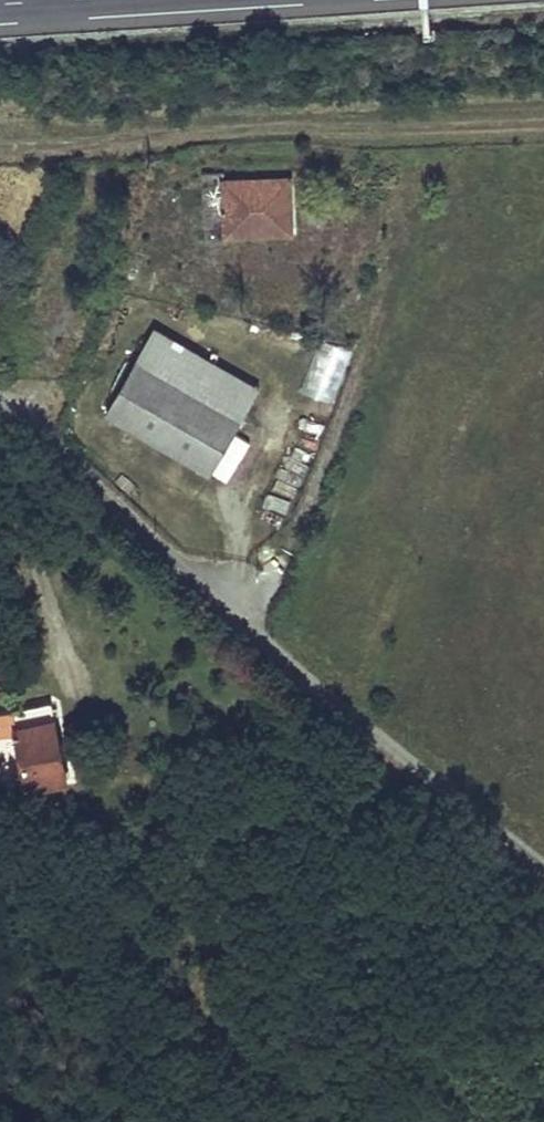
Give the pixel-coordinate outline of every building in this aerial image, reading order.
[(288,179),(256,180),(225,180),(224,173),(202,175),(204,244),(227,242),(227,235),(291,232),(288,179)] [(257,386),(155,329),(136,363),(237,421),(257,386)] [(331,368),(336,349),(293,337),(287,356),(331,368)] [(237,421),(136,363),(106,414),(208,472),(237,421)] [(58,741),(50,703),(0,713),(0,715),(4,732),(16,730),(28,787),(66,778),(58,741)]
